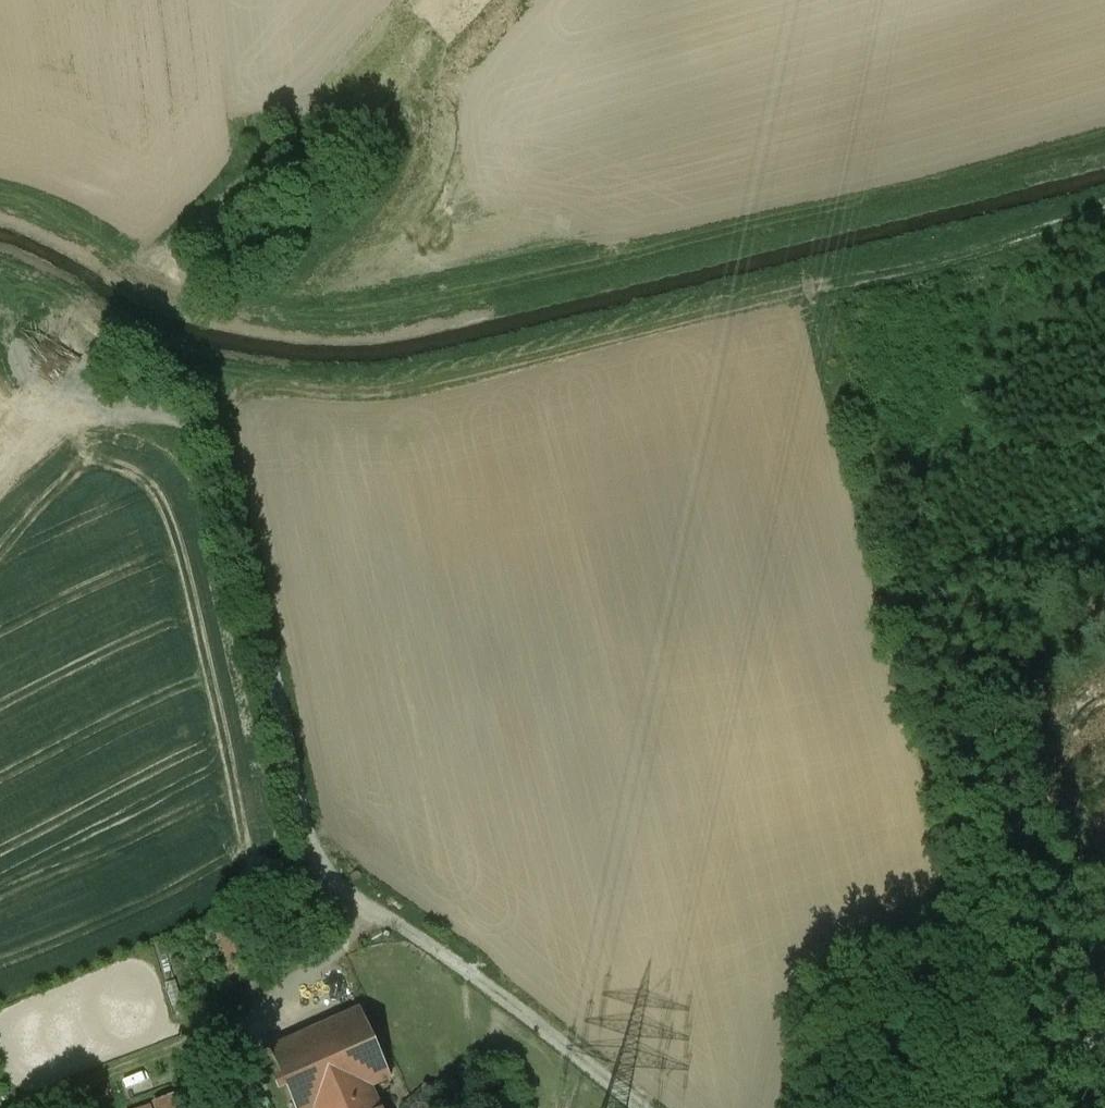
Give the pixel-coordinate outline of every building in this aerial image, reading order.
[(270,1050),(295,1107),(380,1107),(371,1087),(391,1079),(361,1010),(270,1050)] [(154,1089),(161,1107),(211,1107),(200,1075),(154,1089)]
